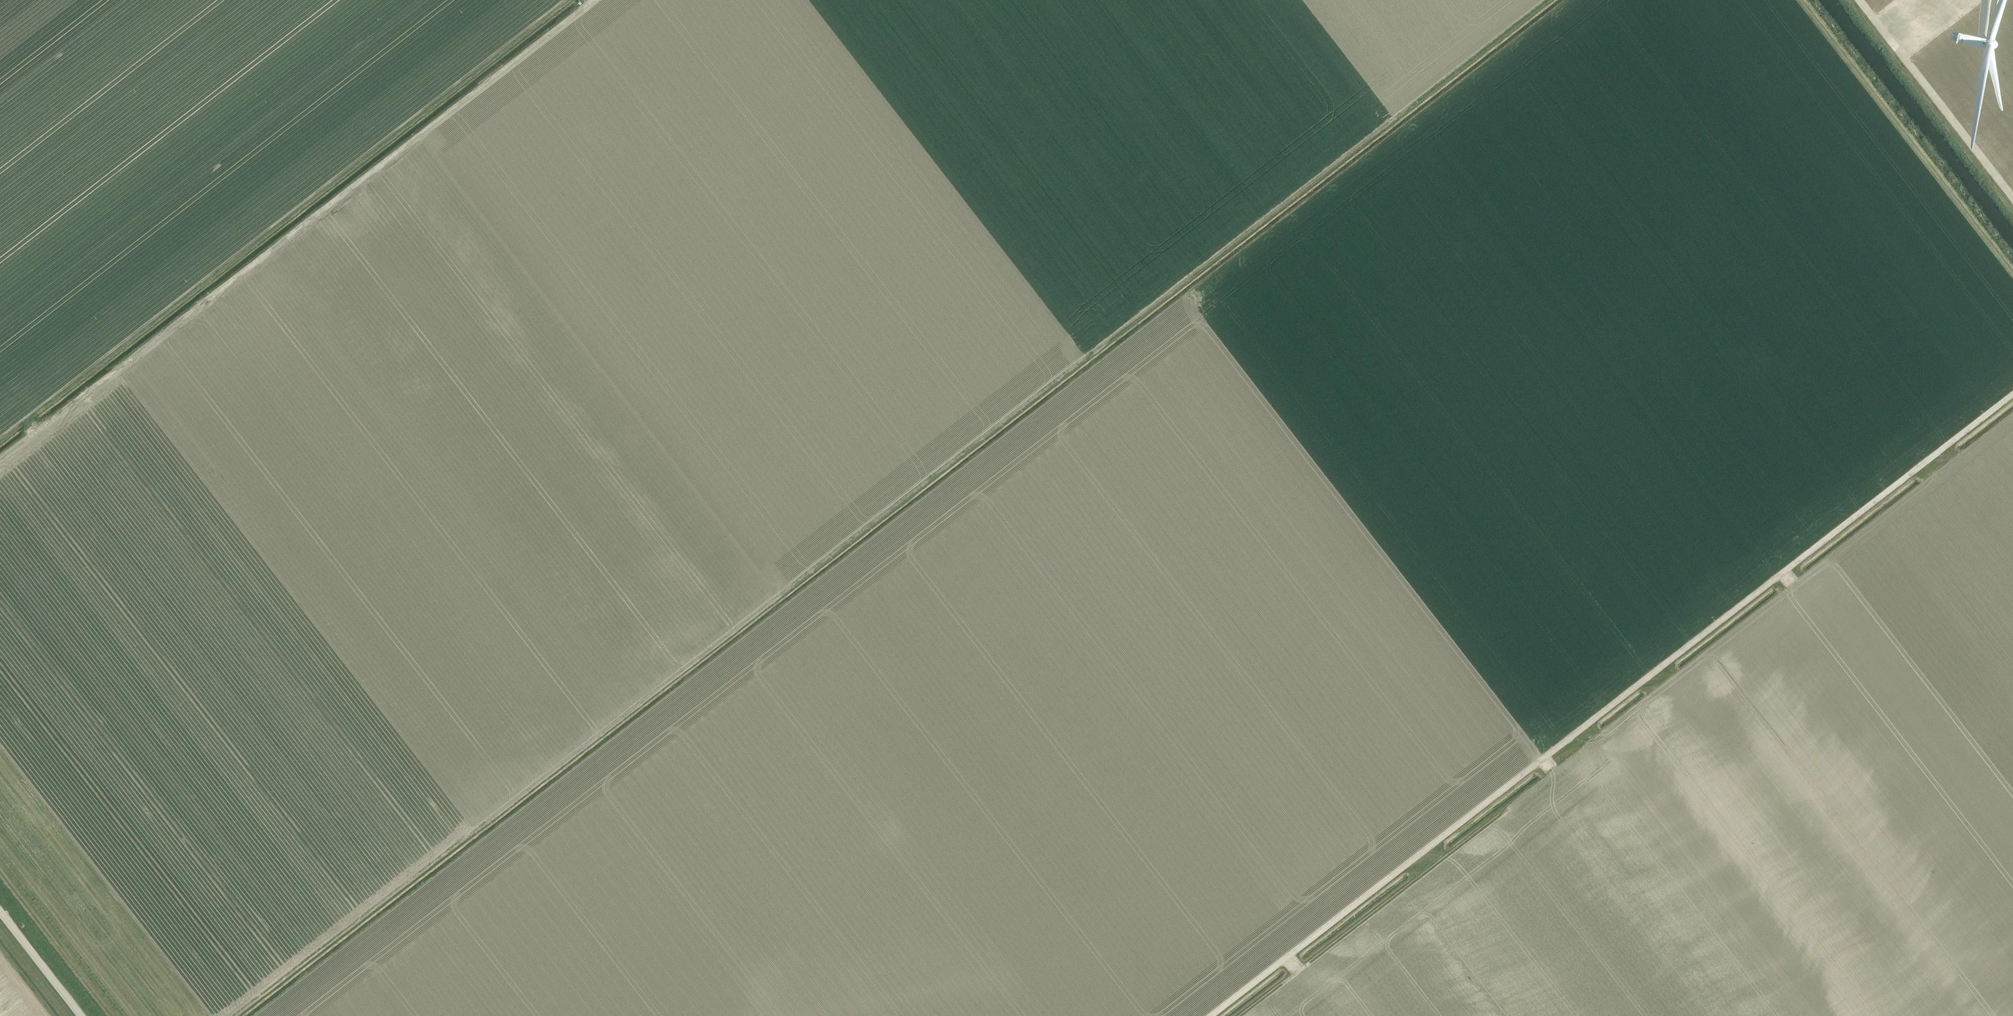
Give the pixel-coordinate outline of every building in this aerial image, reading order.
[(1549,778),(1559,771),(1554,764),(1544,771),(1549,778)]
